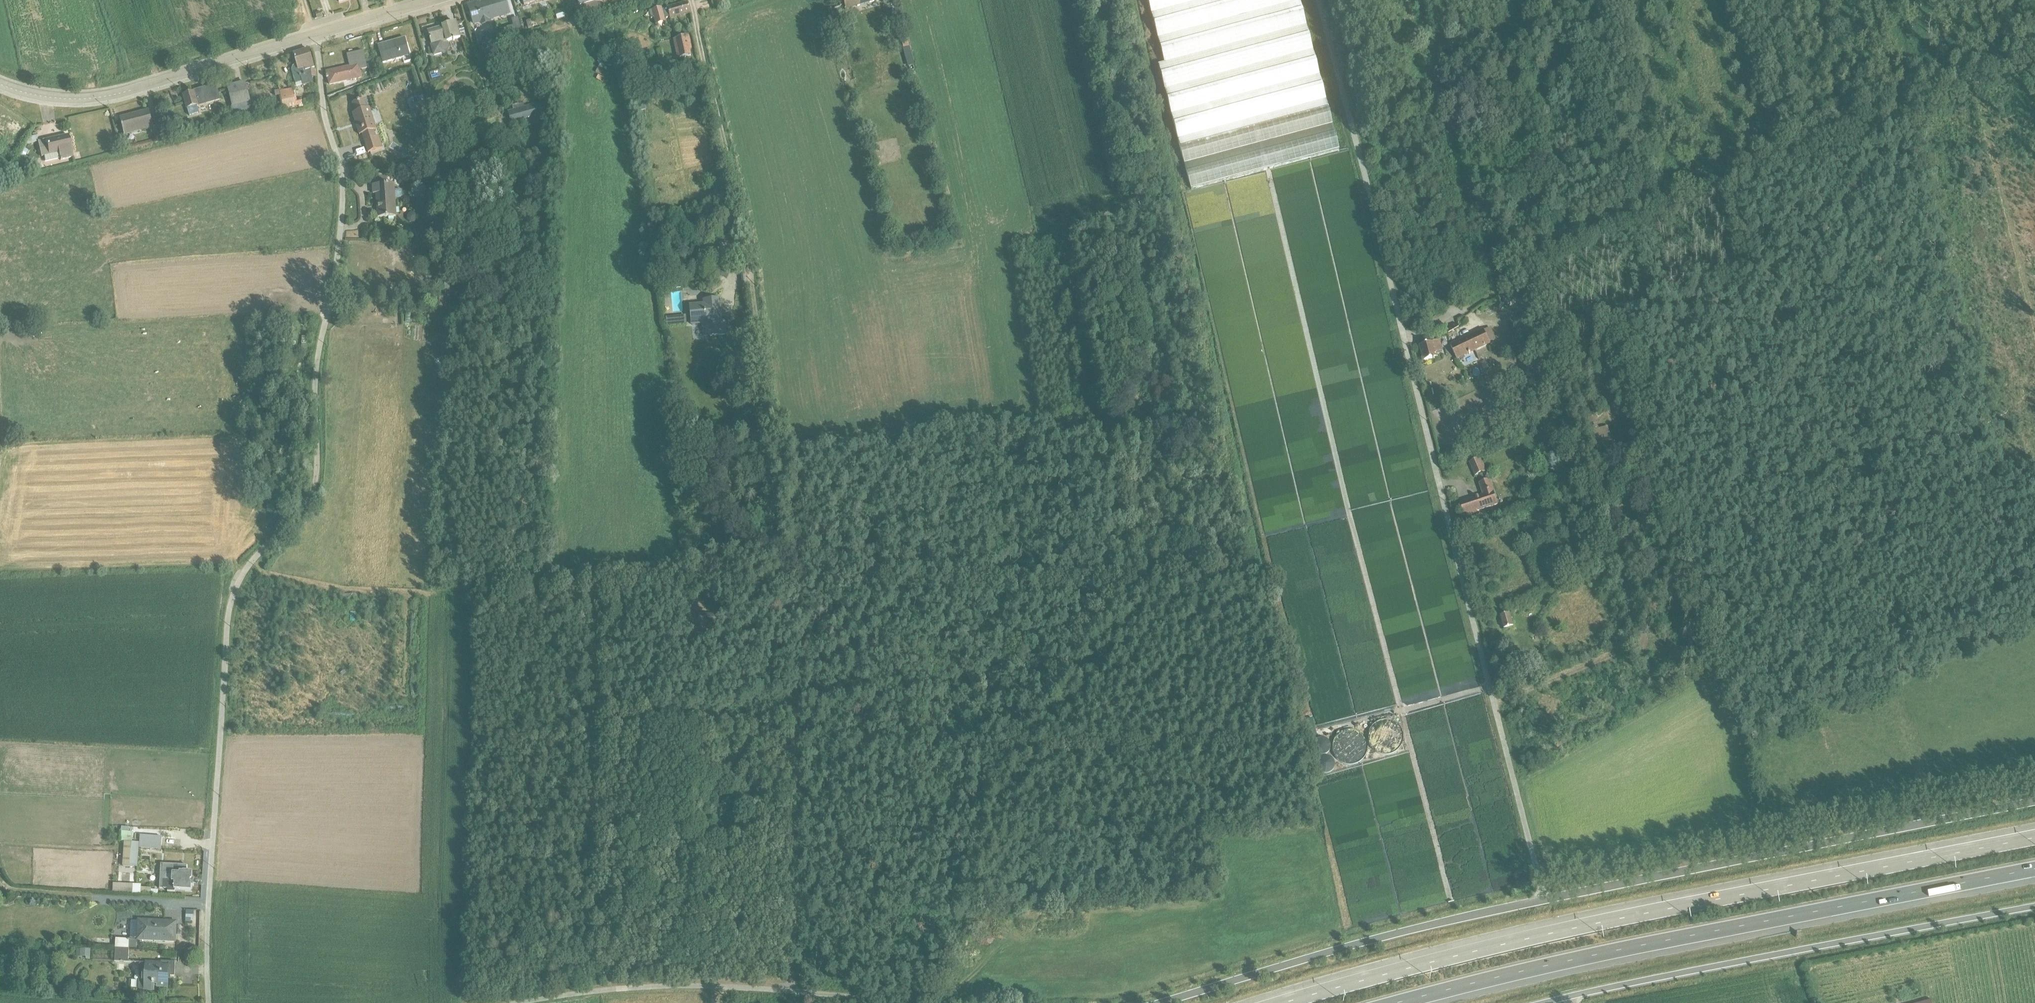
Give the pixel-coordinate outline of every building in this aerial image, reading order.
[(469,8),(474,26),(480,24),(481,26),(490,23),(490,21),(510,16),(505,0),(495,0),(469,8)] [(525,8),(552,0),(522,0),(525,8)] [(579,8),(575,9),(578,17),(600,11),(596,0),(577,0),(579,8)] [(840,8),(844,7),(846,12),(882,2),(882,0),(838,0),(840,8)] [(1164,65),(1158,66),(1190,191),(1339,152),(1299,0),(1147,0),(1164,65)] [(662,9),(650,13),(651,20),(654,19),(656,26),(666,23),(665,20),(670,18),(670,20),(690,14),(687,4),(663,11),(662,9)] [(563,10),(555,13),(557,22),(566,20),(563,10)] [(834,10),(827,12),(830,20),(836,18),(834,10)] [(443,29),(429,33),(432,47),(431,47),(434,58),(445,55),(449,50),(448,44),(461,40),(456,25),(443,28),(443,29)] [(495,33),(483,37),(485,41),(497,37),(495,33)] [(906,34),(900,35),(905,56),(911,55),(906,34)] [(689,37),(673,41),(677,60),(691,57),(690,50),(692,50),(689,37)] [(402,60),(410,58),(405,40),(379,48),(384,66),(402,60)] [(293,69),(292,71),(292,74),(298,92),(304,90),(303,86),(313,85),(312,79),(316,79),(315,70),(309,51),(294,56),(297,65),(294,67),(293,69)] [(328,78),(326,78),(327,80),(328,80),(330,87),(362,79),(359,67),(327,74),(328,78)] [(245,83),(227,88),(233,109),(232,109),(234,116),(253,111),(251,105),(252,105),(245,83)] [(216,87),(183,97),(187,111),(188,111),(190,118),(200,115),(198,109),(220,102),(216,87)] [(283,89),(278,90),(284,112),(298,109),(298,110),(304,109),(302,102),(298,103),(296,98),(294,99),(293,91),(284,92),(283,89)] [(644,97),(636,98),(638,112),(646,111),(644,97)] [(365,101),(353,105),(356,114),(353,115),(360,137),(363,136),(368,155),(383,150),(379,138),(376,138),(374,132),(377,131),(370,109),(367,110),(365,101)] [(513,111),(508,113),(511,125),(548,114),(544,103),(525,108),(524,106),(518,104),(512,106),(513,111)] [(425,105),(412,109),(415,120),(428,116),(425,105)] [(149,112),(120,120),(125,138),(153,130),(156,141),(165,138),(162,127),(154,129),(149,112)] [(25,147),(37,144),(38,137),(26,140),(25,147)] [(68,137),(37,144),(41,159),(44,159),(58,155),(59,160),(60,163),(73,160),(68,137)] [(21,155),(18,159),(23,161),(22,164),(33,170),(34,168),(37,163),(29,158),(28,160),(25,158),(28,153),(24,151),(22,156),(21,155)] [(58,155),(44,159),(45,163),(59,160),(58,155)] [(376,187),(388,186),(387,177),(375,178),(376,187)] [(388,186),(376,187),(373,187),(374,196),(377,196),(378,219),(389,219),(389,221),(395,221),(394,218),(397,218),(396,200),(401,200),(403,198),(403,193),(401,191),(395,191),(395,185),(388,186)] [(931,238),(917,240),(918,247),(932,245),(931,238)] [(724,270),(722,276),(734,280),(736,274),(724,270)] [(450,276),(435,276),(435,283),(444,283),(445,297),(451,296),(450,276)] [(703,306),(689,307),(691,327),(702,326),(703,339),(725,337),(724,327),(721,327),(721,324),(719,302),(703,303),(703,306)] [(686,318),(666,320),(667,328),(687,326),(686,318)] [(1484,330),(1450,347),(1458,362),(1497,342),(1491,329),(1485,333),(1484,330)] [(1555,342),(1548,345),(1555,361),(1562,358),(1555,342)] [(1441,343),(1421,348),(1425,364),(1439,360),(1438,354),(1443,353),(1441,343)] [(1595,433),(1593,433),(1598,448),(1613,444),(1609,429),(1600,431),(1599,428),(1594,429),(1595,433)] [(1571,447),(1569,447),(1573,461),(1586,458),(1582,441),(1571,444),(1571,447)] [(1482,459),(1470,465),(1476,478),(1488,473),(1482,459)] [(1483,497),(1461,505),(1465,518),(1473,515),(1475,521),(1480,519),(1478,514),(1498,507),(1491,482),(1479,486),(1483,497)] [(1623,505),(1614,508),(1619,526),(1631,523),(1626,506),(1624,507),(1623,505)] [(1511,615),(1501,618),(1505,631),(1515,628),(1511,615)] [(1507,641),(1495,644),(1497,652),(1509,650),(1507,641)] [(1312,719),(1304,721),(1306,729),(1314,728),(1312,719)] [(121,828),(120,843),(125,843),(123,868),(130,869),(130,868),(138,868),(139,850),(161,851),(162,838),(140,837),(140,845),(133,844),(133,834),(129,834),(129,829),(121,828)] [(161,865),(160,890),(168,890),(168,893),(175,894),(175,892),(192,893),(192,886),(194,887),(194,880),(192,880),(193,874),(187,874),(187,867),(161,865)] [(113,884),(113,894),(151,896),(151,897),(158,897),(159,892),(151,892),(151,889),(142,889),(142,886),(113,884)] [(116,951),(130,952),(130,950),(137,950),(138,942),(176,944),(177,924),(138,922),(138,923),(131,922),(130,942),(116,941),(116,951)] [(91,951),(77,951),(77,958),(86,958),(86,961),(91,961),(91,951)] [(130,952),(116,951),(115,963),(129,964),(130,952)] [(139,983),(139,991),(144,991),(144,993),(155,993),(155,988),(157,988),(157,989),(164,989),(168,989),(169,981),(167,980),(167,978),(175,978),(176,964),(161,963),(161,964),(146,963),(146,964),(140,964),(139,974),(143,974),(143,975),(141,976),(140,977),(140,978),(140,980),(141,981),(142,981),(142,983),(139,983)] [(53,985),(52,997),(65,998),(66,986),(53,985)]
